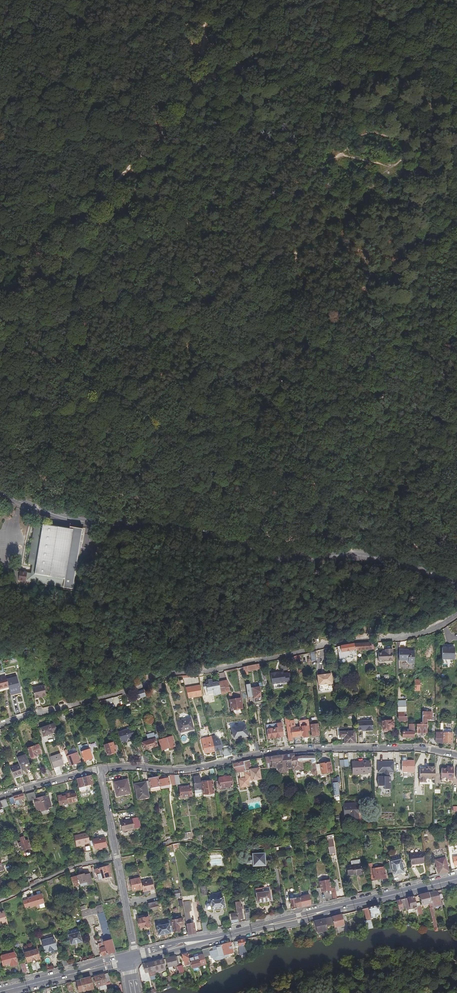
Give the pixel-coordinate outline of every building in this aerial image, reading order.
[(70,529),(35,524),(29,565),(33,566),(32,574),(20,572),(19,581),(72,589),(82,528),(70,527),(70,529)] [(370,650),(370,643),(354,644),(337,647),(339,660),(356,656),(356,653),(370,650)] [(442,648),(442,660),(454,660),(454,649),(450,649),(450,648),(446,648),(442,648)] [(391,649),(385,650),(385,653),(378,653),(378,661),(392,661),(391,649)] [(408,663),(414,663),(414,651),(408,651),(408,650),(399,650),(400,661),(406,661),(408,663)] [(270,674),(271,685),(288,682),(287,674),(283,674),(283,672),(279,673),(279,674),(276,674),(276,673),(270,674)] [(330,675),(316,676),(317,686),(321,686),(322,689),(327,688),(327,685),(331,685),(330,675)] [(3,689),(8,687),(7,682),(5,676),(0,678),(0,689),(3,689)] [(14,680),(7,682),(8,687),(10,694),(17,692),(17,694),(20,693),(20,692),(17,681),(15,682),(14,680)] [(221,694),(218,682),(217,682),(217,681),(214,682),(214,683),(212,683),(212,680),(208,681),(208,683),(206,683),(206,685),(204,685),(204,690),(207,689),(208,695),(213,694),(213,695),(214,696),(216,695),(221,694)] [(226,681),(218,682),(221,694),(228,693),(226,681)] [(200,685),(192,687),(194,697),(202,696),(200,685)] [(254,703),(261,702),(259,687),(250,688),(249,685),(245,686),(247,698),(251,697),(251,696),(253,696),(254,703)] [(41,697),(45,696),(43,686),(31,689),(34,699),(41,698),(41,697)] [(192,687),(185,689),(187,699),(194,697),(192,687)] [(232,710),(240,709),(241,709),(240,699),(229,701),(230,710),(232,710)] [(398,721),(406,721),(406,717),(403,717),(403,713),(406,713),(405,707),(398,708),(398,721)] [(431,713),(422,713),(422,723),(420,723),(420,725),(416,725),(417,735),(426,734),(426,720),(431,720),(431,713)] [(189,718),(177,721),(179,733),(192,729),(189,718)] [(294,737),(295,745),(301,744),(300,736),(299,727),(294,728),(293,721),(289,721),(288,718),(284,718),(285,723),(286,723),(288,740),(291,740),(291,737),(294,737)] [(378,744),(385,743),(384,732),(390,731),(390,728),(393,728),(392,720),(382,721),(382,729),(378,730),(378,744)] [(302,739),(306,739),(306,731),(308,731),(307,721),(298,722),(300,736),(302,736),(302,739)] [(56,731),(53,723),(39,728),(42,736),(56,731)] [(280,723),(272,724),(272,725),(274,738),(283,736),(280,723)] [(313,744),(319,744),(317,724),(309,725),(311,736),(312,736),(313,744)] [(248,736),(246,725),(231,727),(233,737),(242,736),(242,737),(248,736)] [(274,738),(272,725),(265,726),(267,739),(274,738)] [(402,738),(414,738),(414,725),(409,725),(409,732),(402,732),(402,738)] [(131,727),(118,731),(122,743),(134,738),(131,727)] [(451,731),(443,731),(443,734),(442,743),(451,744),(451,731)] [(343,744),(354,744),(354,732),(338,732),(338,737),(343,737),(343,744)] [(148,740),(141,742),(143,749),(156,745),(154,738),(153,738),(153,737),(155,737),(154,734),(152,734),(152,733),(146,735),(148,740)] [(214,750),(215,756),(220,755),(218,744),(219,743),(218,738),(215,739),(214,734),(211,735),(211,736),(214,750)] [(170,736),(157,739),(160,749),(173,746),(170,736)] [(214,750),(211,736),(200,738),(203,753),(214,750)] [(112,742),(104,745),(107,754),(115,752),(114,749),(115,748),(114,745),(113,745),(112,742)] [(32,747),(27,749),(30,758),(36,757),(35,755),(40,753),(37,745),(36,746),(36,745),(32,745),(32,747)] [(79,745),(77,745),(79,753),(80,753),(83,762),(87,761),(88,763),(91,762),(90,760),(91,760),(88,750),(82,752),(79,745)] [(222,749),(224,757),(232,755),(230,747),(222,749)] [(65,748),(62,749),(68,764),(68,765),(78,761),(75,752),(67,754),(65,748)] [(292,754),(290,755),(291,765),(292,767),(301,766),(300,762),(308,761),(310,770),(313,772),(316,772),(315,765),(313,753),(307,753),(307,755),(293,757),(292,754)] [(49,757),(56,775),(60,774),(57,765),(63,763),(59,754),(49,757)] [(19,764),(22,771),(31,767),(26,755),(17,758),(19,764)] [(290,755),(265,758),(266,768),(275,767),(276,770),(279,773),(284,772),(287,769),(286,765),(291,765),(290,755)] [(244,761),(232,764),(234,773),(245,771),(245,778),(239,779),(240,787),(246,786),(245,781),(261,779),(259,769),(251,770),(246,771),(244,761)] [(370,761),(352,763),(353,774),(371,773),(370,761)] [(402,772),(415,772),(414,761),(402,762),(402,772)] [(316,772),(317,774),(331,771),(330,762),(315,765),(316,772)] [(389,773),(394,773),(393,762),(379,763),(379,771),(384,771),(384,773),(384,777),(378,777),(378,787),(385,787),(385,790),(391,790),(391,777),(389,777),(389,773)] [(9,768),(13,778),(23,774),(22,771),(19,764),(9,768)] [(426,777),(435,777),(435,764),(428,764),(428,767),(420,766),(420,780),(426,780),(426,777)] [(452,781),(452,767),(448,767),(447,769),(446,769),(441,769),(440,779),(447,779),(447,781),(449,781),(452,781)] [(89,774),(76,778),(80,798),(88,796),(85,786),(91,785),(89,774)] [(163,776),(158,777),(160,788),(169,786),(168,779),(164,780),(163,776)] [(192,777),(195,796),(202,795),(199,776),(192,777)] [(215,781),(216,791),(231,789),(229,776),(218,778),(219,781),(215,781)] [(151,792),(160,790),(160,788),(158,777),(148,779),(149,782),(150,789),(151,792)] [(126,778),(114,781),(117,794),(129,792),(126,778)] [(212,780),(202,781),(203,794),(214,793),(212,780)] [(147,790),(150,789),(149,782),(135,784),(138,800),(149,798),(147,790)] [(189,786),(179,787),(180,797),(191,796),(189,786)] [(25,794),(28,802),(32,800),(36,811),(40,810),(40,812),(46,810),(46,808),(50,807),(47,795),(34,799),(32,792),(25,794)] [(76,800),(74,793),(69,794),(68,792),(64,793),(65,795),(60,796),(60,794),(56,795),(58,804),(76,800)] [(13,797),(15,803),(16,806),(22,803),(20,799),(24,798),(22,794),(13,797)] [(357,803),(343,805),(344,817),(349,817),(349,819),(358,818),(357,803)] [(138,817),(119,820),(121,830),(141,827),(138,817)] [(88,839),(87,834),(73,837),(75,846),(81,845),(82,853),(91,851),(89,846),(88,839)] [(30,847),(27,839),(24,840),(23,836),(19,838),(20,842),(18,843),(21,851),(30,847)] [(93,839),(88,839),(89,846),(93,845),(94,848),(105,846),(103,837),(93,839)] [(422,850),(409,852),(411,863),(423,861),(422,850)] [(254,865),(265,864),(264,853),(253,854),(253,857),(248,857),(248,863),(254,863),(254,865)] [(434,860),(438,874),(447,872),(444,858),(434,860)] [(360,859),(350,861),(351,865),(346,866),(348,874),(353,873),(354,875),(363,874),(360,859)] [(401,859),(390,862),(393,875),(404,873),(401,859)] [(107,865),(94,869),(95,874),(97,874),(99,879),(109,877),(108,871),(109,871),(107,865)] [(82,873),(82,874),(89,873),(88,866),(80,867),(80,873),(82,873)] [(384,867),(369,869),(369,876),(373,875),(374,879),(385,878),(384,867)] [(84,874),(77,876),(80,884),(86,882),(87,885),(93,884),(90,874),(84,876),(84,874)] [(77,876),(70,879),(72,886),(80,884),(77,876)] [(140,882),(139,877),(129,879),(132,890),(142,888),(140,882)] [(140,882),(142,888),(142,891),(147,890),(147,889),(149,889),(150,889),(154,888),(152,879),(140,882)] [(331,888),(329,880),(319,881),(321,891),(331,890),(331,888)] [(259,890),(254,892),(256,901),(269,899),(267,889),(262,890),(261,886),(259,887),(259,890)] [(288,895),(290,910),(300,907),(298,896),(298,893),(288,895)] [(29,908),(43,904),(41,894),(26,898),(27,900),(22,901),(24,908),(28,906),(29,908)] [(298,896),(300,907),(309,905),(307,894),(298,896)] [(428,894),(418,896),(421,906),(428,904),(430,904),(429,899),(428,894)] [(430,904),(431,908),(441,906),(440,902),(438,896),(429,899),(430,904)] [(406,899),(403,900),(406,908),(406,910),(409,909),(409,910),(416,908),(415,907),(413,897),(406,899)] [(224,898),(210,900),(211,904),(208,904),(207,905),(207,907),(208,909),(211,909),(211,910),(225,908),(224,898)] [(182,903),(187,935),(195,933),(193,923),(190,923),(188,912),(190,910),(189,903),(182,903)] [(80,911),(82,917),(93,914),(98,914),(102,930),(108,928),(102,905),(87,909),(80,911)] [(378,906),(367,909),(370,920),(375,919),(375,916),(380,915),(378,906)] [(229,914),(231,924),(237,923),(237,920),(236,913),(229,914)] [(333,926),(333,928),(335,928),(343,926),(340,916),(331,918),(333,926)] [(148,917),(137,919),(138,925),(139,925),(139,927),(149,926),(148,917)] [(171,920),(174,932),(179,931),(178,925),(182,924),(181,918),(171,920)] [(331,918),(314,922),(317,933),(325,931),(325,928),(333,926),(331,918)] [(171,920),(168,920),(168,924),(156,925),(158,935),(174,932),(171,920)] [(363,923),(365,931),(372,930),(370,921),(368,922),(363,923)] [(79,931),(68,934),(71,944),(82,941),(79,931)] [(53,937),(41,940),(45,952),(50,950),(51,953),(56,952),(55,949),(56,949),(53,937)] [(98,944),(102,956),(116,952),(112,940),(98,944)] [(240,956),(247,954),(244,940),(237,942),(238,946),(240,956)] [(201,951),(203,959),(210,957),(210,960),(213,960),(213,961),(216,963),(221,961),(223,959),(228,958),(227,956),(232,955),(230,943),(201,951)] [(36,949),(24,952),(27,962),(39,958),(36,949)] [(0,955),(0,957),(2,965),(5,964),(7,968),(16,965),(12,952),(0,955)] [(190,967),(188,959),(187,954),(182,955),(185,968),(190,967)] [(190,967),(190,968),(200,965),(198,956),(188,959),(190,967)] [(165,960),(169,974),(171,973),(170,967),(176,966),(174,957),(165,960)] [(152,963),(155,971),(165,969),(162,960),(152,963)] [(152,963),(142,966),(144,974),(155,971),(152,963)] [(108,974),(104,975),(94,978),(97,988),(99,988),(100,991),(107,990),(106,986),(106,983),(110,982),(108,974)] [(80,992),(93,989),(90,979),(77,982),(80,992)]
